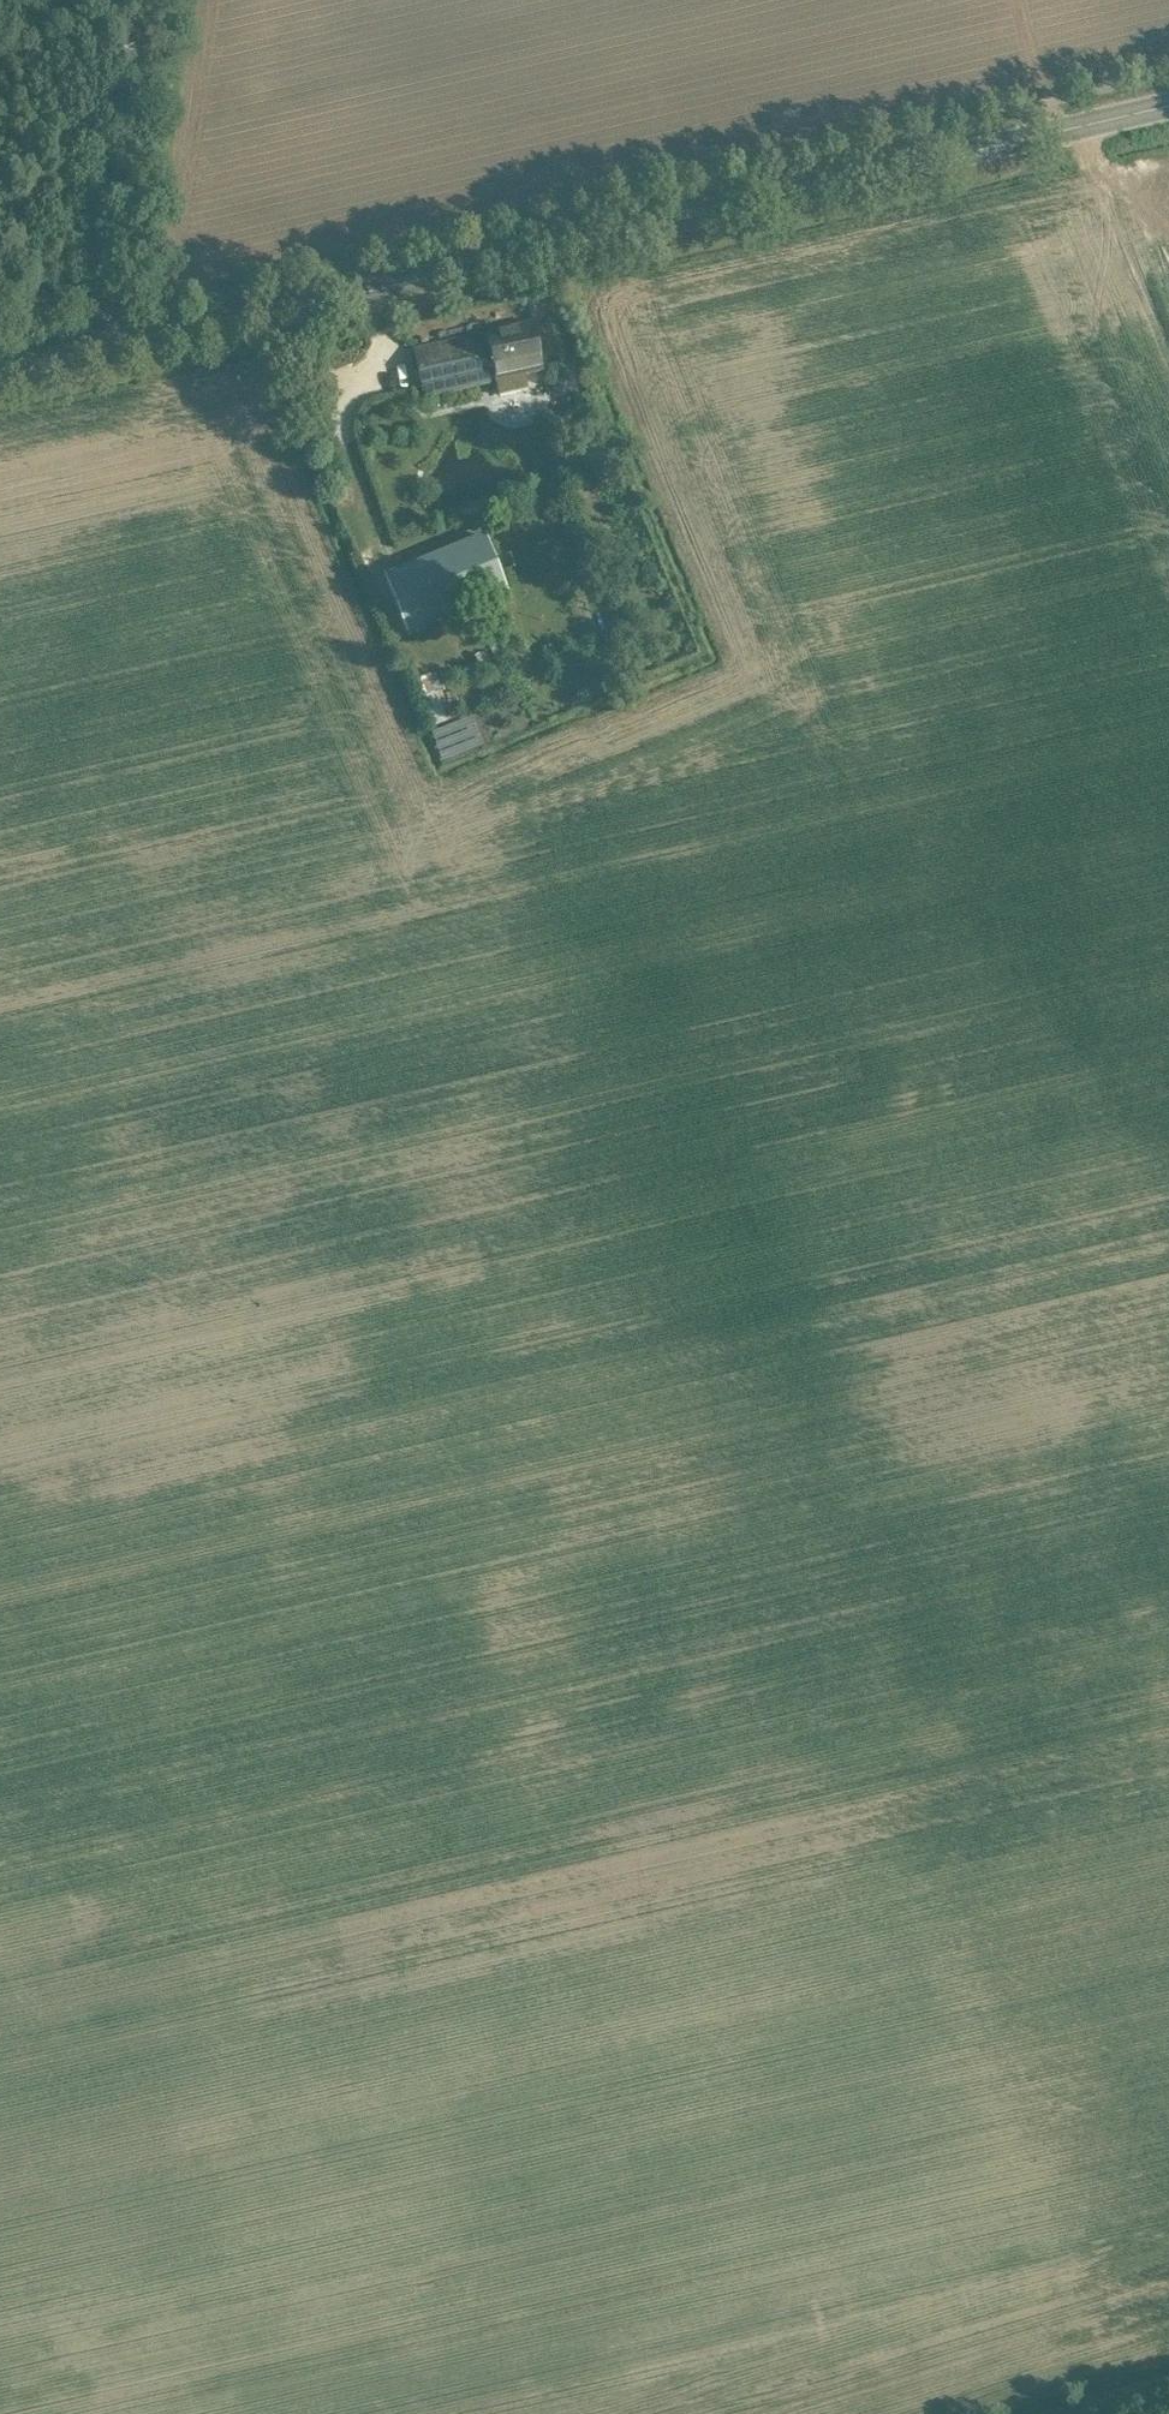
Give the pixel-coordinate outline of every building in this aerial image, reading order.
[(544,371),(538,347),(533,323),(414,349),(425,398),(448,392),(496,381),(499,396),(527,390),(524,375),(544,371)] [(556,374),(555,394),(575,395),(576,374),(556,374)] [(385,576),(408,631),(508,590),(486,535),(385,576)] [(453,719),(434,673),(416,681),(435,726),(453,719)]
